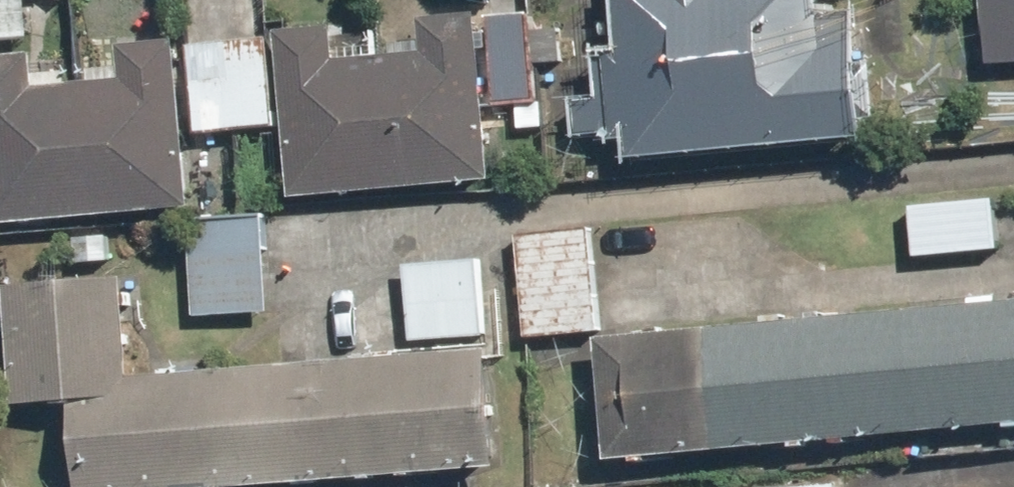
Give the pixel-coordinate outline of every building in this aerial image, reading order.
[(633,156),(864,137),(853,11),(819,13),(818,0),(616,0),(620,47),(602,49),(610,140),(632,138),(633,156)] [(980,63),(1013,60),(1013,0),(975,0),(980,63)] [(276,30),(290,198),(491,181),(476,12),(420,16),(423,50),(337,58),(334,25),(276,30)] [(486,15),(492,105),(531,102),(525,13),(486,15)] [(192,206),(177,38),(121,43),(125,80),(38,87),(35,53),(0,56),(0,223),(192,206)] [(183,45),(191,133),(274,126),(266,38),(183,45)] [(905,204),(910,256),(996,247),(991,196),(905,204)] [(190,217),(196,315),(270,311),(264,213),(190,217)] [(514,232),(524,336),(598,328),(587,224),(514,232)] [(401,258),(406,338),(485,334),(481,254),(401,258)] [(82,486),(190,486),(502,465),(493,347),(130,373),(123,273),(7,281),(16,405),(75,401),(82,486)] [(608,459),(1013,422),(1013,296),(597,335),(608,459)]
